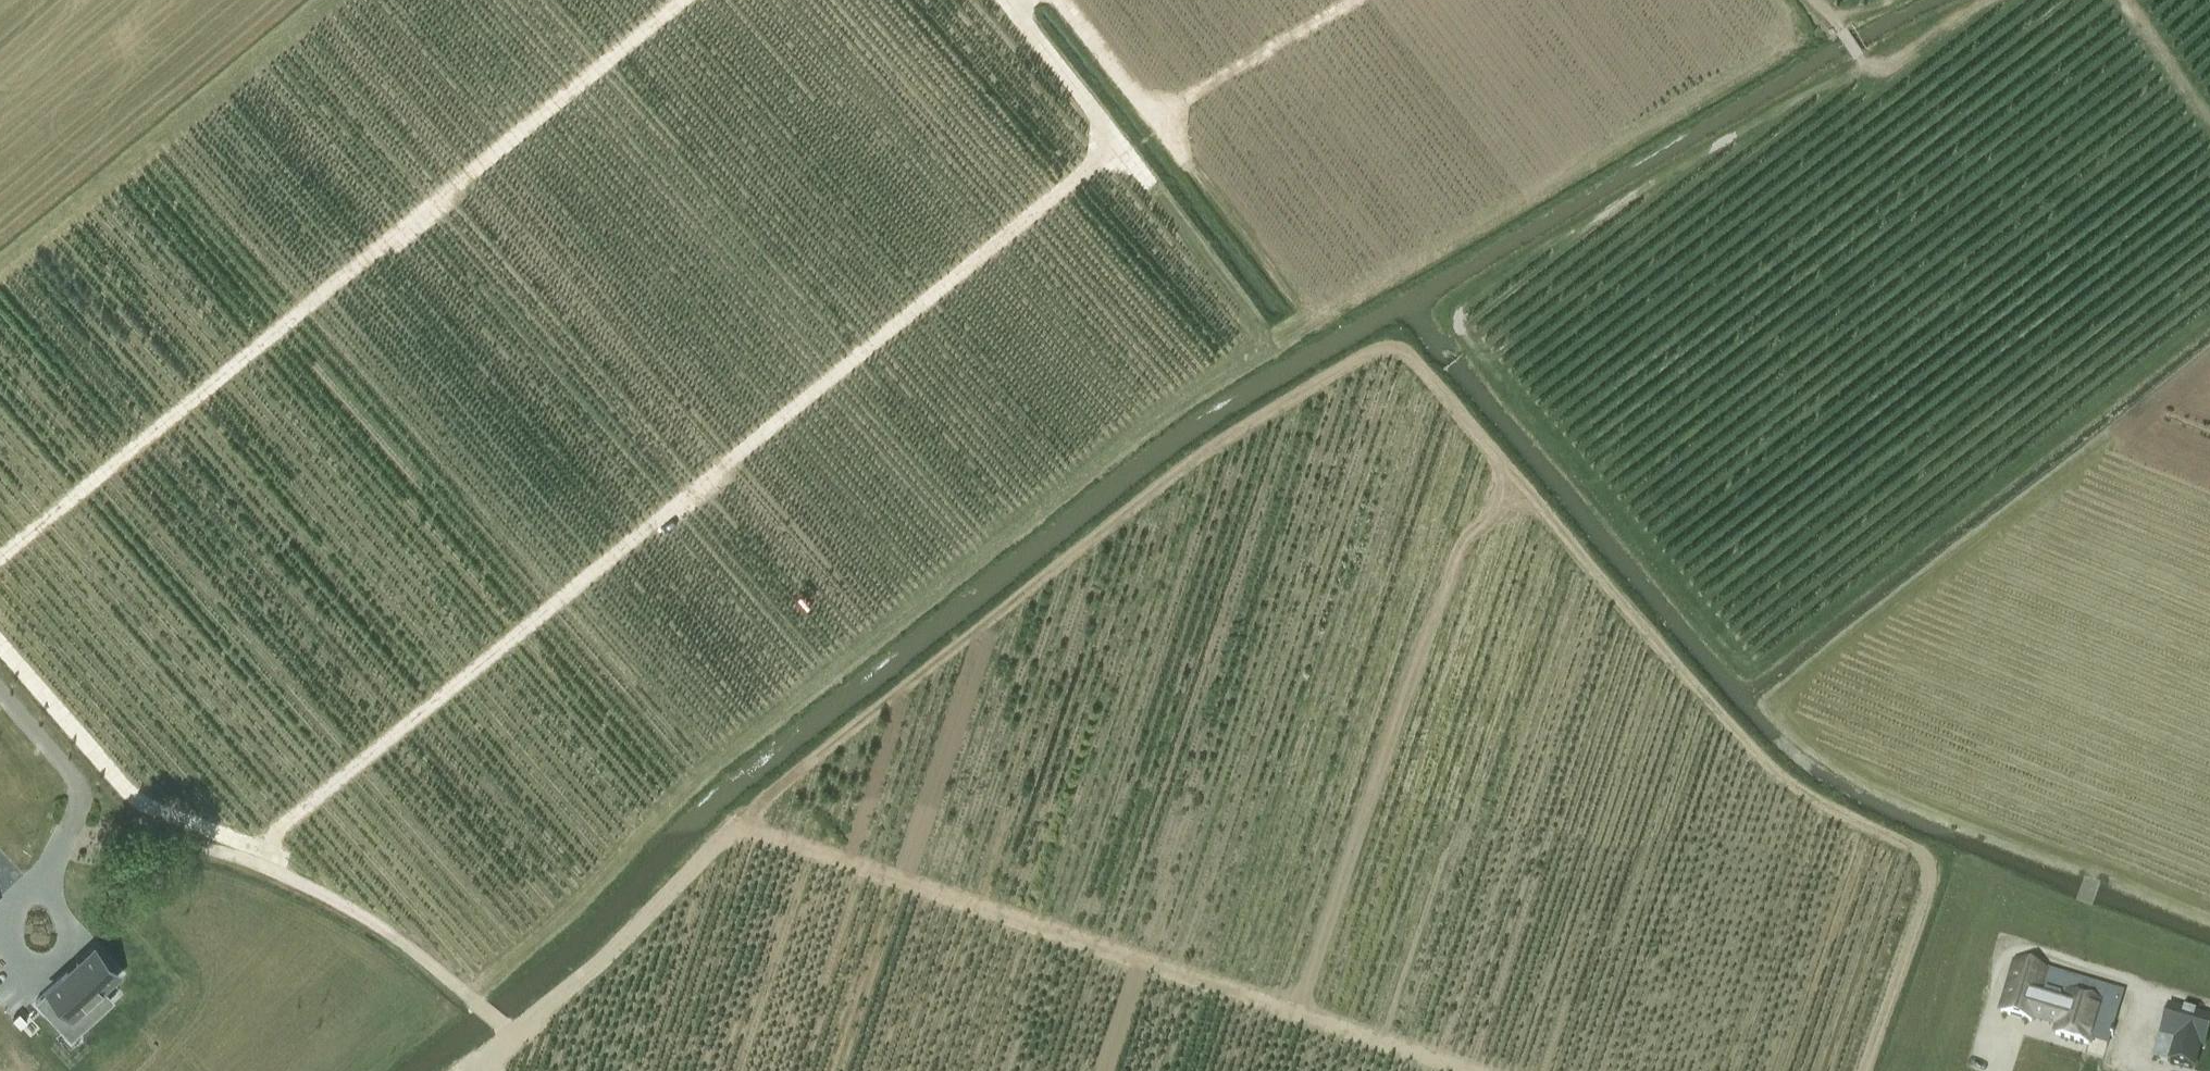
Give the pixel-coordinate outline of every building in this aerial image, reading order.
[(2086,874),(2078,899),(2094,903),(2101,878),(2086,874)] [(41,1001),(37,1001),(32,1010),(61,1045),(97,1015),(84,1001),(118,973),(96,948),(41,1001)] [(2071,995),(2043,989),(2036,1011),(2062,1017),(2061,1031),(2095,1038),(2107,1000),(2073,992),(2071,995)] [(2209,1035),(2209,1030),(2169,1018),(2161,1043),(2204,1057),(2209,1035)]
